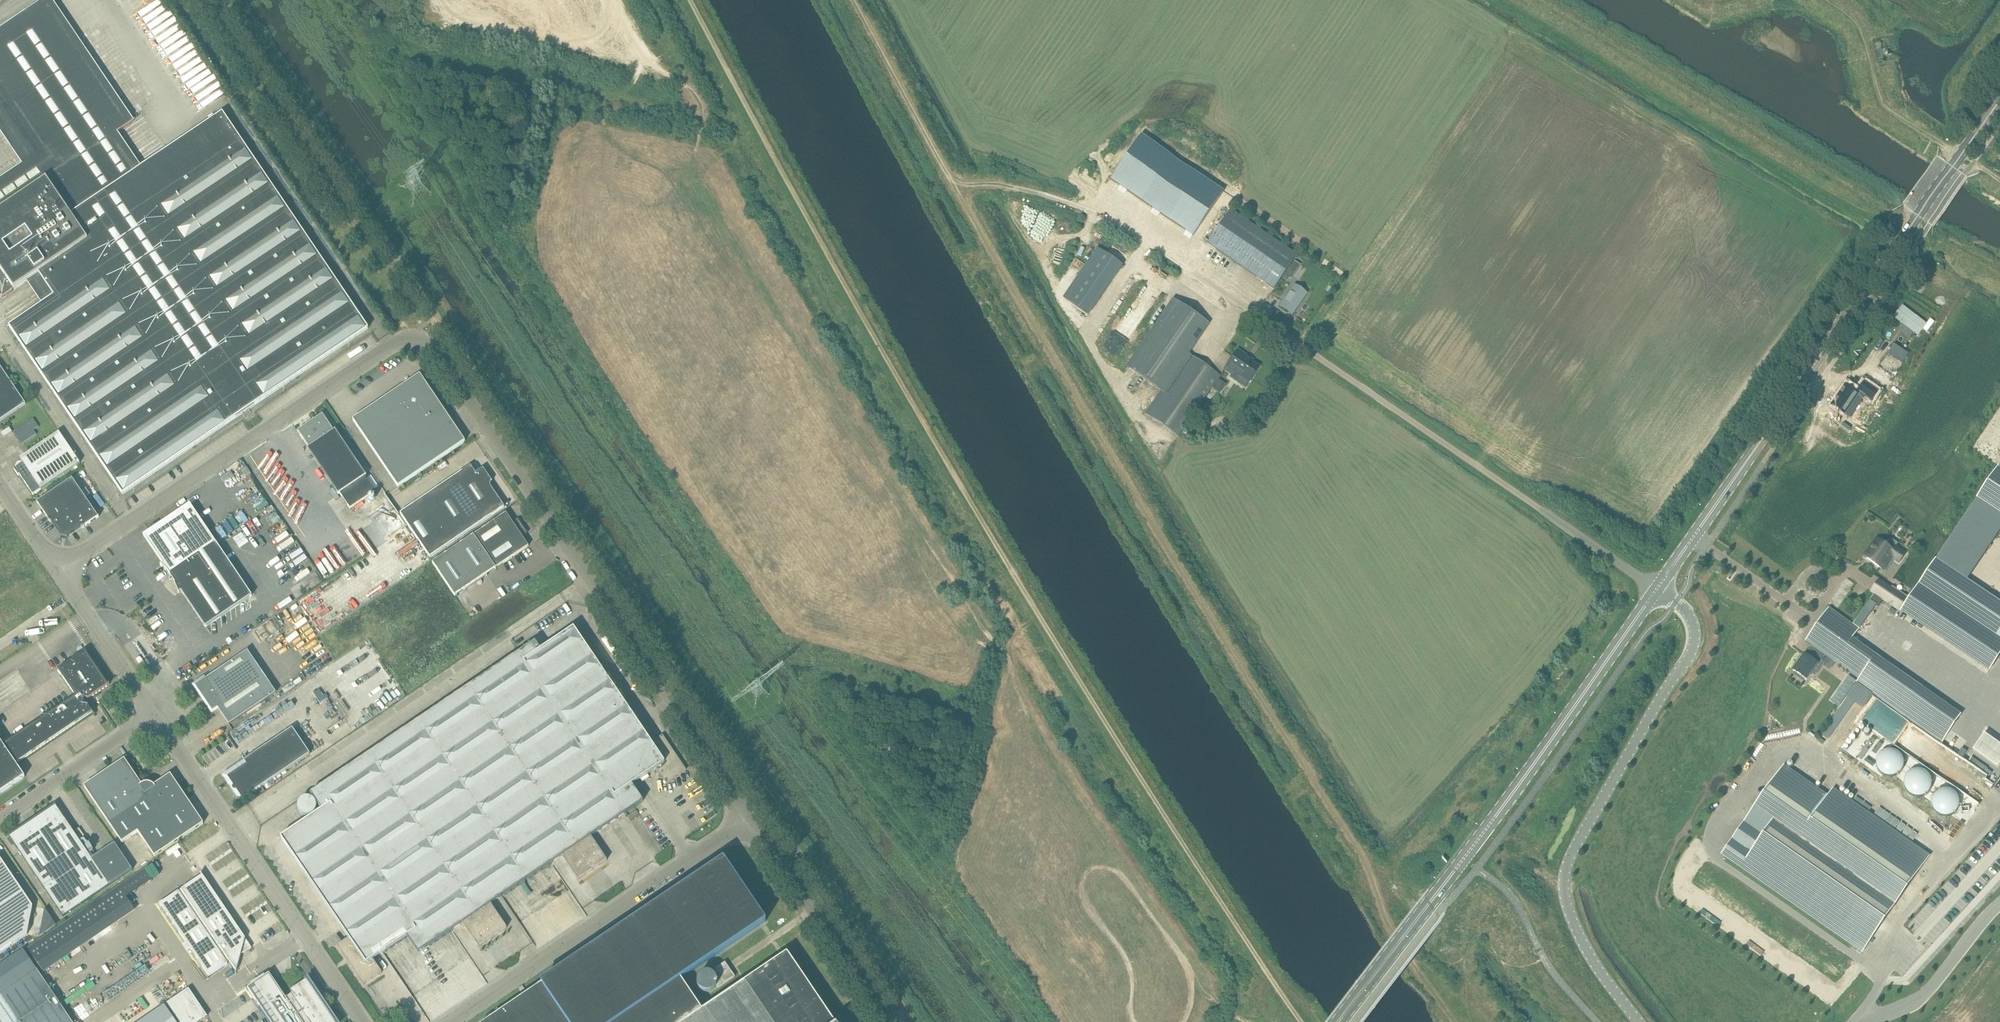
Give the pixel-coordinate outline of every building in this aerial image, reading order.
[(5,277),(3,287),(2,297),(2,298),(14,290),(26,282),(38,273),(54,296),(41,304),(9,326),(98,458),(123,494),(368,328),(344,292),(255,160),(222,112),(140,168),(135,171),(112,136),(116,133),(130,124),(130,123),(128,125),(45,2),(47,1),(47,0),(0,32),(0,83),(59,171),(47,179),(46,178),(0,210),(0,269),(5,277)] [(1224,191),(1141,134),(1110,179),(1193,235),(1224,191)] [(1274,288),(1297,255),(1230,210),(1207,243),(1274,288)] [(1098,249),(1064,299),(1088,316),(1123,266),(1098,249)] [(1293,285),(1278,307),(1292,316),(1306,294),(1293,285)] [(1198,317),(1174,300),(1128,367),(1161,390),(1187,353),(1201,332),(1192,325),(1198,317)] [(1904,363),(1910,354),(1892,343),(1886,352),(1904,363)] [(1237,382),(1245,387),(1259,367),(1252,362),(1253,360),(1237,349),(1225,367),(1240,377),(1237,382)] [(1145,413),(1178,436),(1220,375),(1187,353),(1161,390),(1145,413)] [(26,404),(0,366),(0,421),(26,404)] [(1879,369),(1873,378),(1883,385),(1890,376),(1879,369)] [(398,486),(465,441),(420,374),(353,419),(398,486)] [(1858,393),(1846,385),(1832,405),(1850,417),(1865,396),(1872,401),(1878,391),(1865,383),(1858,393)] [(309,448),(307,449),(338,494),(340,493),(350,509),(375,492),(365,477),(366,475),(335,430),(334,431),(323,415),(323,414),(298,431),(298,432),(309,448)] [(37,433),(35,430),(40,426),(34,417),(14,431),(22,443),(37,433)] [(33,495),(80,463),(59,432),(20,458),(24,464),(14,470),(18,475),(20,475),(33,495)] [(491,482),(492,481),(483,468),(475,473),(470,465),(400,513),(430,557),(504,507),(490,486),(490,485),(490,483),(491,482)] [(1992,465),(1965,509),(1959,506),(1946,527),(1950,530),(1933,557),(1940,560),(1975,503),(1999,519),(1999,470),(1992,465)] [(250,473),(246,466),(242,470),(246,476),(250,473)] [(98,517),(72,479),(38,502),(38,501),(37,502),(49,520),(50,522),(51,521),(60,535),(68,537),(82,527),(83,528),(85,527),(85,526),(99,517),(99,516),(98,517)] [(169,573),(216,542),(190,504),(144,535),(162,563),(161,564),(161,565),(160,565),(166,570),(169,573)] [(275,512),(268,517),(273,525),(280,520),(275,512)] [(518,520),(513,523),(506,513),(473,535),(484,552),(522,526),(518,520)] [(329,544),(342,566),(367,551),(352,525),(345,530),(347,533),(329,544)] [(526,532),(522,526),(484,552),(473,535),(453,549),(475,582),(528,546),(521,535),(526,532)] [(1875,546),(1867,558),(1875,564),(1881,568),(1890,555),(1899,562),(1906,553),(1903,551),(1895,546),(1897,543),(1888,537),(1884,543),(1878,539),(1873,545),(1875,546)] [(252,596),(216,542),(169,573),(173,579),(176,586),(179,592),(181,591),(206,627),(252,596)] [(456,595),(475,582),(453,549),(433,562),(456,595)] [(1806,641),(1816,647),(1824,653),(1836,662),(1852,638),(1853,638),(1859,629),(1829,607),(1806,641)] [(322,810),(281,838),(349,938),(337,946),(363,985),(382,972),(373,959),(407,936),(418,953),(452,930),(462,923),(478,947),(507,928),(491,904),(501,896),(551,863),(561,856),(578,880),(607,860),(591,836),(643,801),(631,784),(656,768),(666,783),(686,770),(662,735),(651,742),(573,628),(541,650),(535,641),(310,793),(322,810)] [(1819,661),(1824,653),(1816,647),(1809,657),(1805,654),(1793,670),(1795,671),(1793,674),(1803,681),(1805,678),(1807,679),(1811,672),(1815,675),(1822,664),(1819,661)] [(107,683),(85,651),(58,669),(76,696),(3,745),(0,740),(0,793),(25,777),(16,763),(92,712),(93,713),(87,704),(84,703),(85,698),(89,698),(110,684),(109,684),(108,684),(107,683)] [(218,708),(229,725),(276,693),(248,651),(196,686),(199,690),(213,711),(218,708)] [(1851,691),(1858,681),(1851,676),(1844,686),(1851,691)] [(322,689),(316,692),(321,702),(328,699),(322,689)] [(1846,701),(1839,696),(1830,709),(1837,714),(1846,701)] [(1855,723),(1841,744),(1901,783),(1912,766),(1906,762),(1910,755),(1867,727),(1869,723),(1863,719),(1859,725),(1855,723)] [(228,777),(234,786),(233,786),(232,788),(233,788),(233,789),(234,790),(235,790),(236,790),(237,790),(242,798),(239,801),(239,802),(309,753),(292,728),(244,761),(246,764),(228,777)] [(1999,758),(1999,746),(1981,732),(1969,749),(1994,767),(1999,758)] [(1984,796),(1997,773),(1969,757),(1966,762),(1981,771),(1967,795),(1977,800),(1980,793),(1984,796)] [(124,759),(84,786),(104,815),(122,842),(138,831),(154,855),(155,856),(179,840),(203,823),(187,798),(170,774),(154,785),(152,784),(147,783),(144,783),(142,784),(141,783),(124,759)] [(1784,766),(1723,854),(1862,951),(1929,856),(1916,847),(1873,817),(1833,789),(1828,797),(1821,792),(1784,766)] [(56,805),(9,837),(63,917),(154,855),(138,831),(122,842),(104,815),(76,834),(56,805)] [(27,934),(34,908),(0,857),(0,952),(27,934)] [(787,953),(702,1010),(680,979),(765,922),(732,872),(724,860),(485,1021),(833,1021),(787,953)] [(229,960),(236,971),(241,954),(252,947),(201,872),(200,872),(202,875),(160,904),(209,976),(228,963),(227,962),(229,960)] [(120,886),(28,948),(43,971),(135,909),(127,897),(120,886)] [(39,937),(57,925),(47,911),(39,937)] [(37,970),(24,949),(0,965),(0,1021),(73,1021),(37,970)] [(697,981),(697,982),(697,983),(697,984),(697,985),(698,986),(698,987),(699,988),(700,989),(700,990),(701,990),(702,991),(703,991),(704,992),(705,992),(706,992),(707,992),(708,992),(709,992),(710,991),(711,991),(712,990),(713,989),(714,989),(714,988),(715,988),(715,987),(716,986),(716,985),(718,988),(735,977),(725,962),(715,969),(716,970),(711,973),(710,972),(709,972),(708,972),(707,972),(706,972),(705,972),(704,972),(703,973),(702,973),(701,974),(700,974),(699,975),(699,976),(698,976),(698,977),(698,978),(697,979),(697,980),(697,981)] [(307,979),(290,991),(292,994),(286,998),(269,973),(247,988),(271,1021),(336,1021),(307,979)] [(162,990),(168,1000),(177,994),(171,985),(162,990)] [(139,1021),(199,1021),(207,1016),(189,988),(167,1003),(175,1014),(172,1016),(164,1005),(139,1021)] [(136,1003),(117,1012),(121,1021),(140,1013),(136,1003)]
